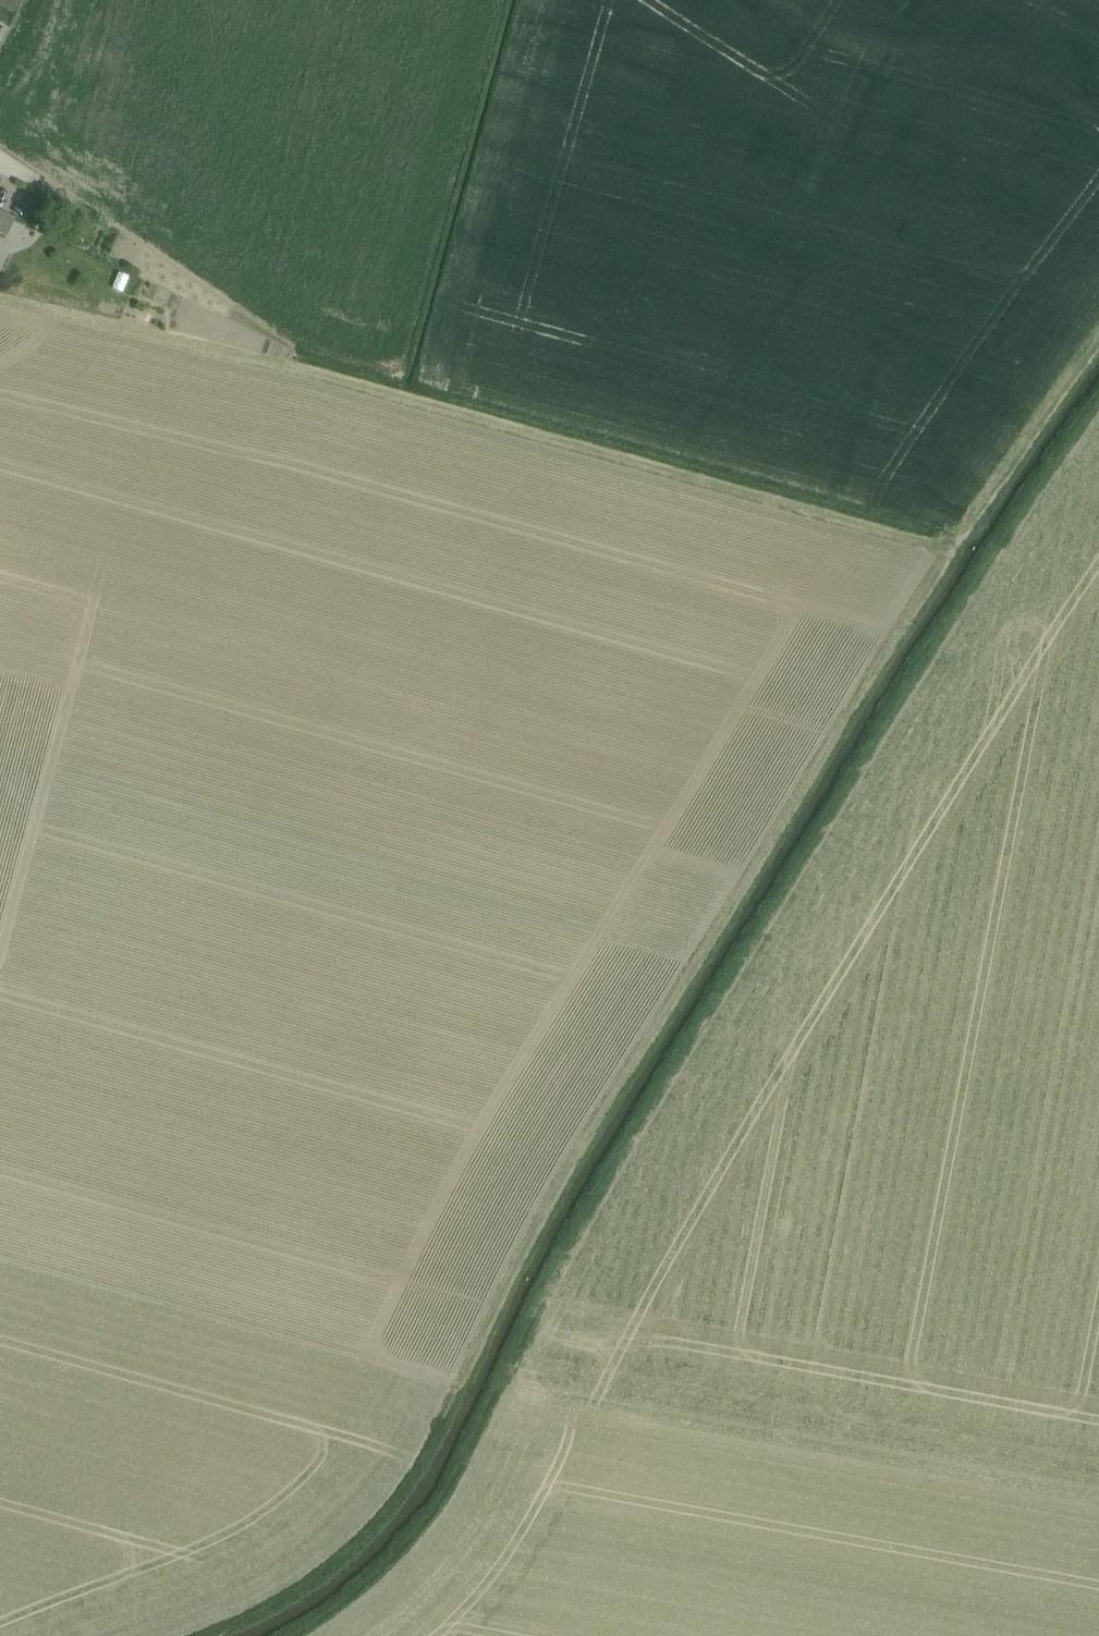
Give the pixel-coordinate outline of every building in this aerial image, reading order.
[(14,218),(0,212),(0,234),(6,236),(14,218)]
